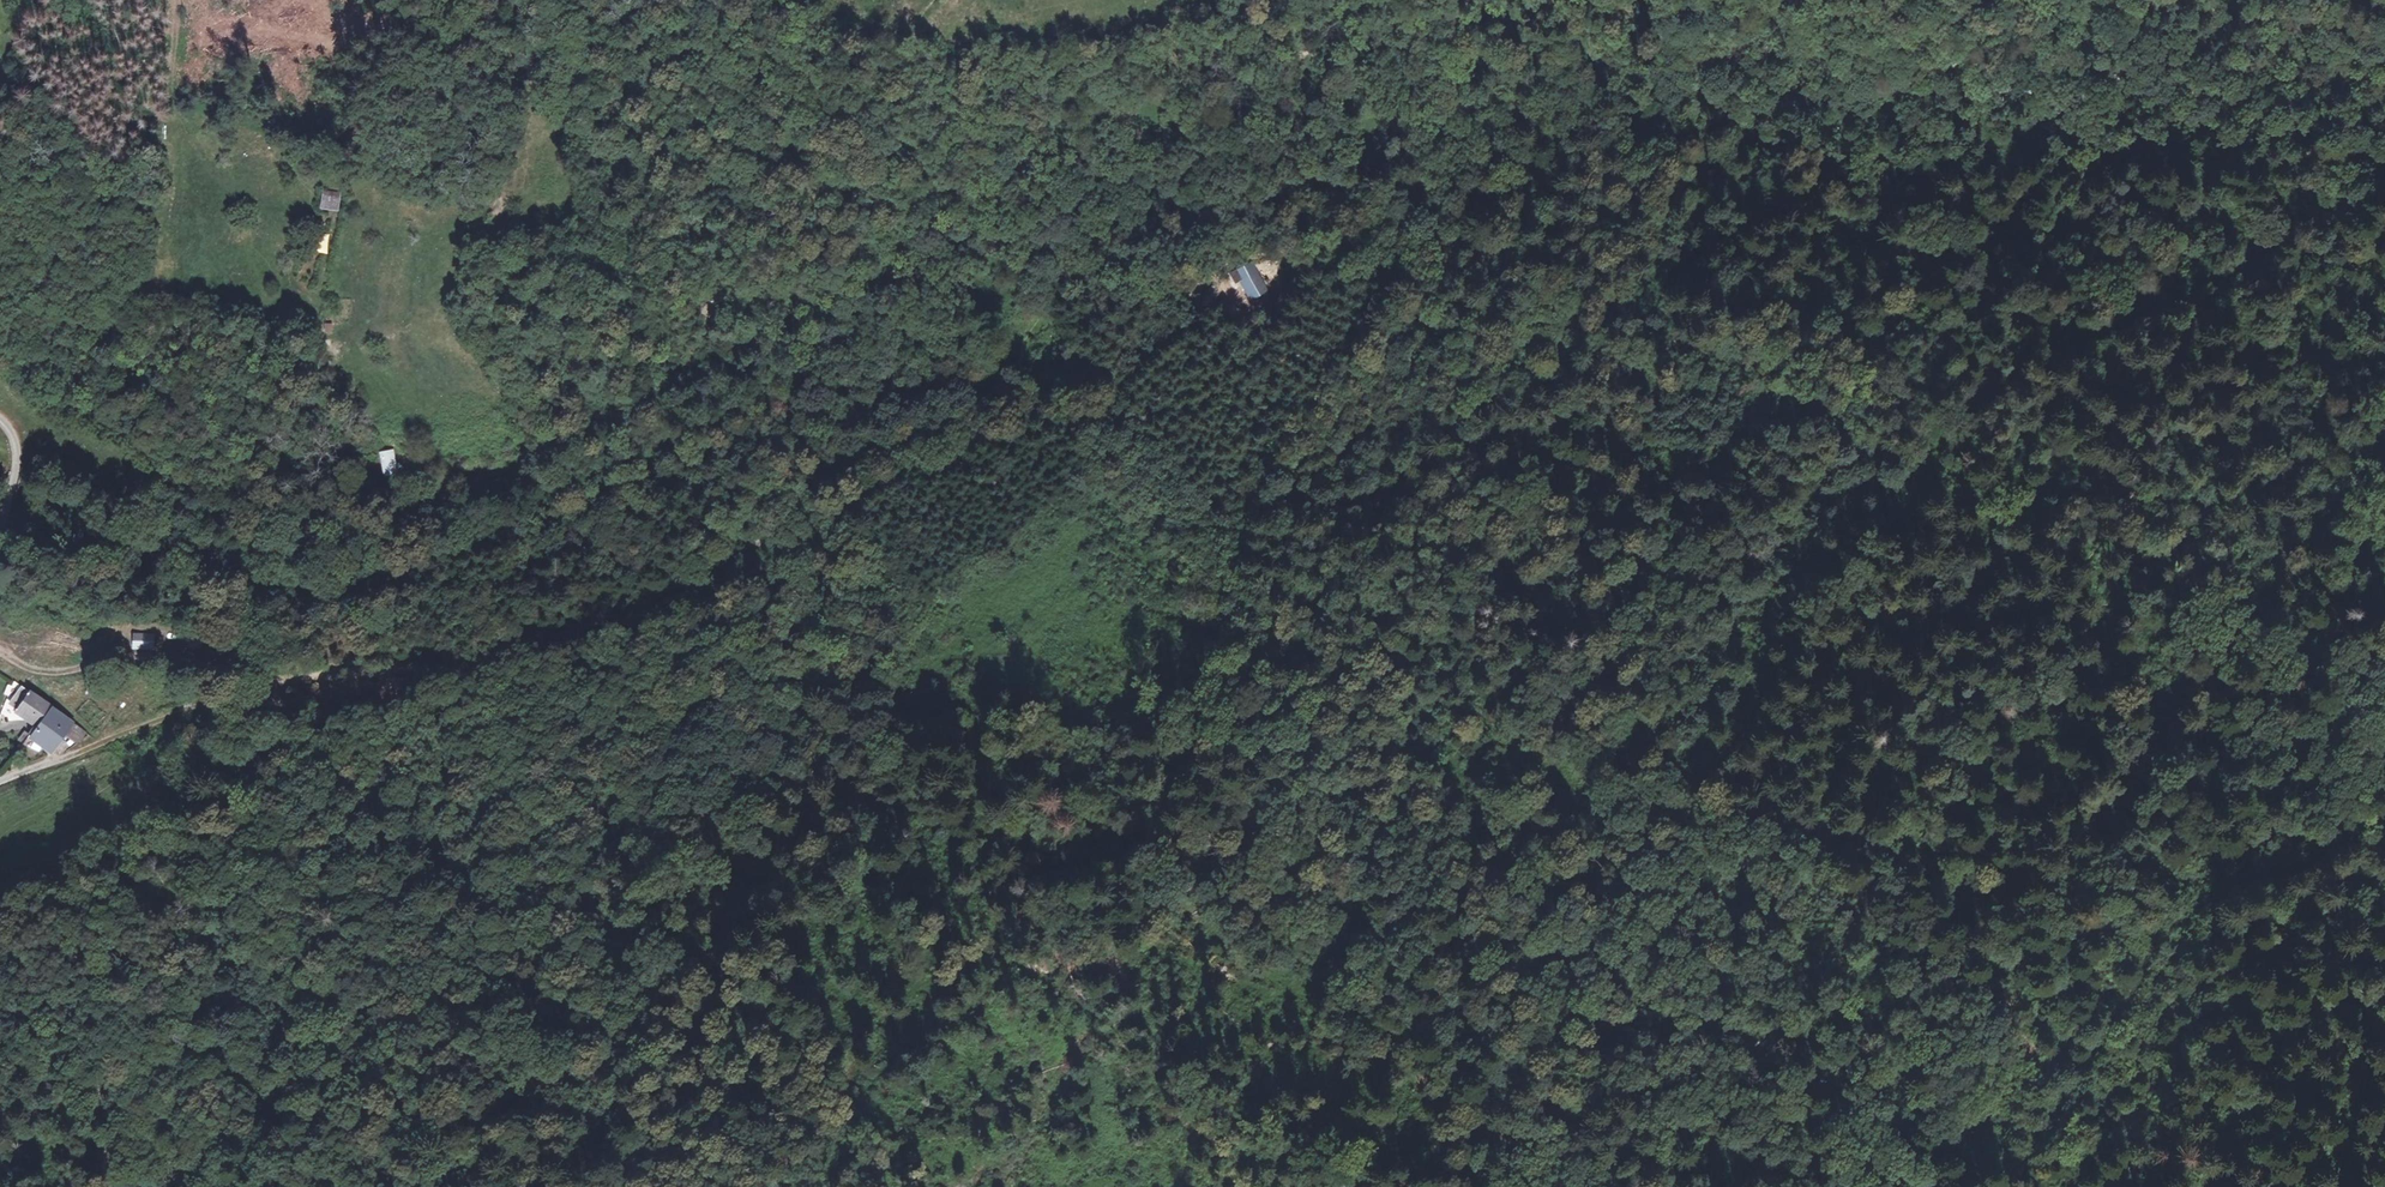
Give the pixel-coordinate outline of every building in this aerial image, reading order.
[(338,211),(341,192),(322,190),(319,209),(338,211)] [(1257,287),(1246,268),(1232,276),(1244,296),(1257,287)] [(395,455),(384,456),(388,478),(398,476),(395,455)] [(17,618),(0,622),(3,635),(20,631),(17,618)] [(154,637),(140,636),(139,650),(154,651),(154,637)] [(1031,691),(1024,702),(1035,708),(1042,698),(1031,691)] [(29,694),(17,713),(31,723),(45,708),(41,706),(43,704),(29,694)] [(53,710),(51,713),(45,708),(31,723),(39,728),(32,738),(50,753),(65,734),(70,728),(73,724),(53,710)] [(84,738),(70,728),(65,734),(80,745),(84,738)] [(27,735),(21,742),(27,746),(32,738),(27,735)]
